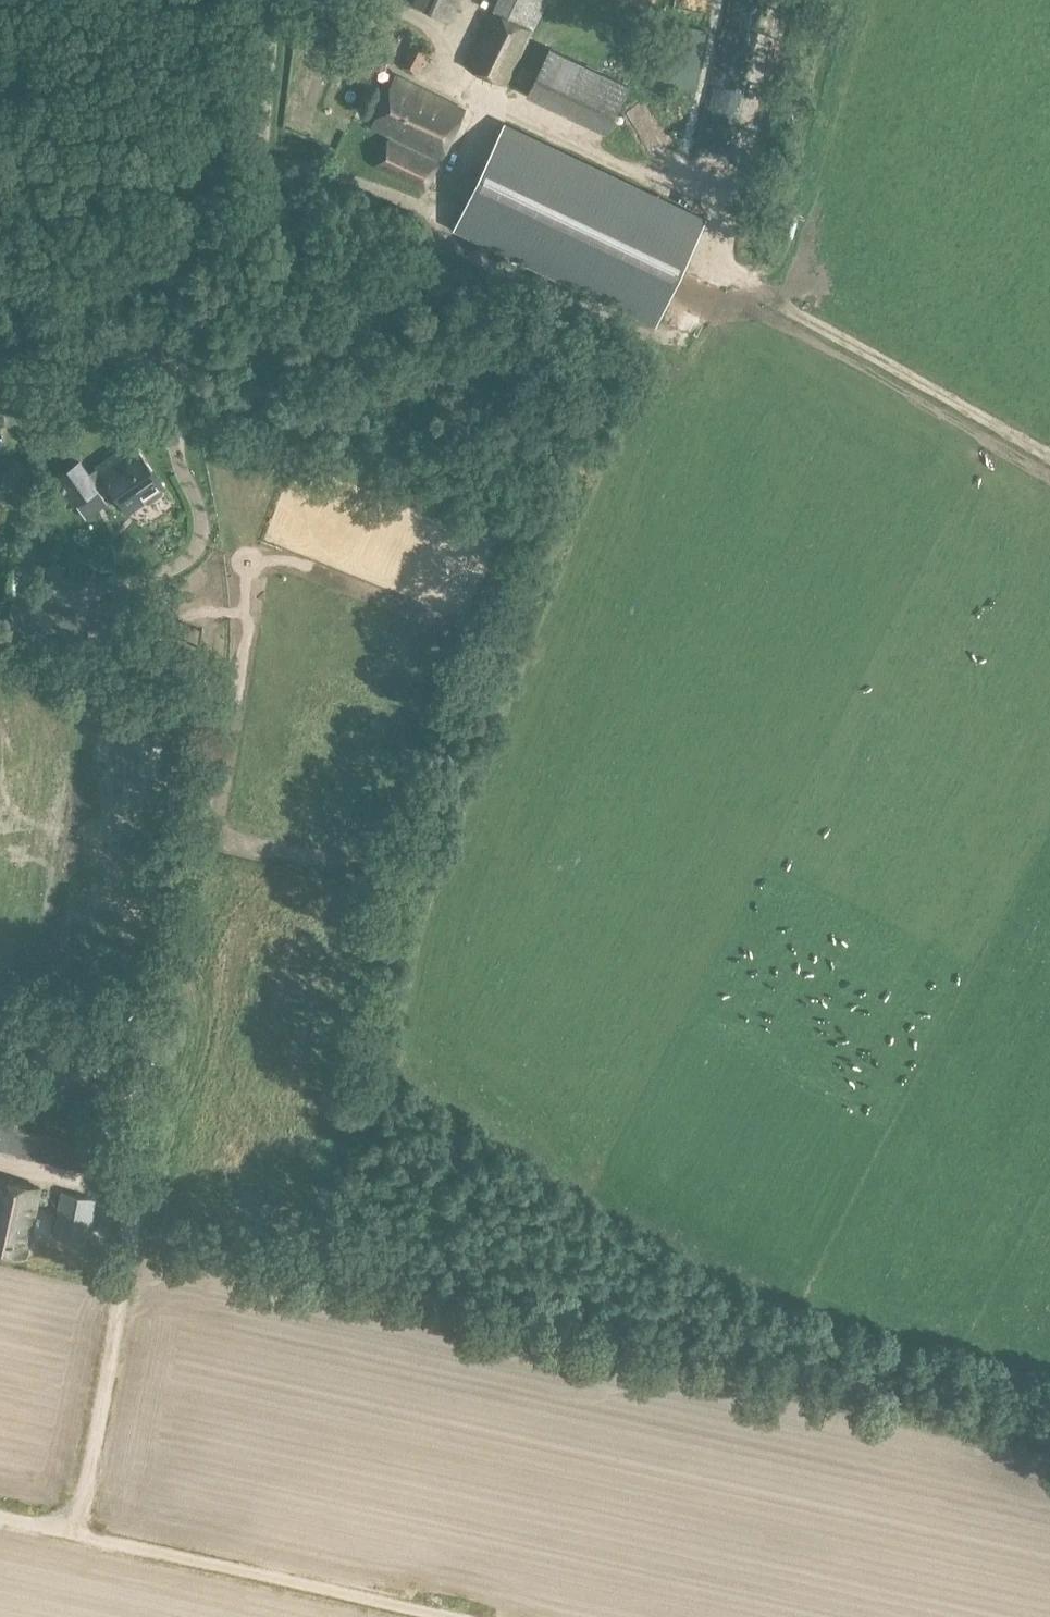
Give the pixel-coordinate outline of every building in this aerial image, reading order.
[(412,3),(450,20),(459,0),(413,0),(412,3)] [(534,30),(548,0),(497,0),(492,9),(503,13),(524,23),(534,30)] [(492,9),(465,65),(508,85),(534,30),(524,23),(503,13),(492,9)] [(415,38),(408,51),(401,66),(416,74),(429,46),(415,38)] [(550,39),(525,87),(609,131),(634,83),(550,39)] [(375,68),(352,57),(345,73),(367,83),(375,68)] [(373,125),(441,157),(464,108),(396,75),(373,125)] [(504,125),(463,210),(457,224),(656,321),(704,221),(649,194),(588,165),(505,125),(504,125)] [(375,167),(425,191),(439,160),(389,136),(375,167)] [(98,467),(108,480),(131,513),(168,489),(138,447),(116,462),(112,456),(98,465),(99,467),(98,467)] [(108,480),(98,467),(89,474),(86,469),(81,460),(73,466),(58,476),(77,503),(99,488),(98,487),(108,480)] [(27,1254),(42,1187),(0,1178),(0,1248),(27,1254)] [(61,1190),(53,1235),(89,1243),(98,1198),(61,1190)]
